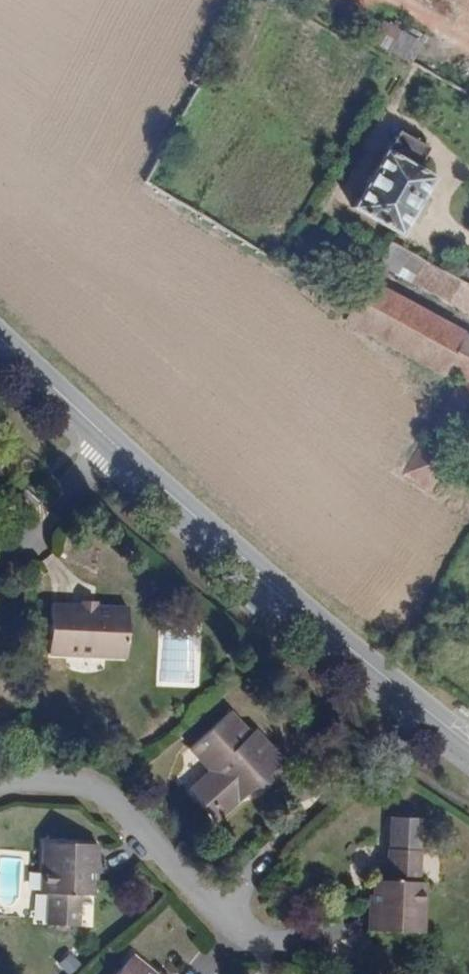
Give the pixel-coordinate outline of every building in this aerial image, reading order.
[(368,42),(407,65),(420,43),(381,20),(368,42)] [(400,132),(399,131),(398,133),(399,133),(395,140),(393,143),(391,146),(388,151),(387,151),(354,207),(402,235),(410,221),(420,226),(436,198),(427,193),(435,179),(416,168),(420,162),(421,160),(421,159),(422,158),(425,152),(427,150),(428,150),(428,149),(427,148),(427,149),(426,148),(422,146),(418,144),(417,143),(416,143),(411,140),(409,138),(408,138),(405,136),(400,133),(400,132)] [(405,279),(415,261),(389,245),(378,264),(405,279)] [(468,331),(369,277),(343,319),(444,376),(453,381),(402,475),(439,495),(468,440),(468,331)] [(463,281),(451,303),(468,313),(468,284),(463,281)] [(130,610),(130,607),(101,606),(101,603),(101,602),(100,602),(84,601),(83,601),(83,602),(83,605),(53,603),(53,606),(51,654),(51,657),(127,661),(127,658),(128,645),(132,646),(133,646),(133,645),(134,624),(134,623),(133,623),(129,622),(130,610)] [(218,822),(218,823),(219,822),(240,804),(258,788),(262,793),(264,792),(264,791),(265,791),(269,787),(273,784),(274,783),(275,782),(271,777),(289,761),(287,760),(261,730),(260,729),(259,730),(256,733),(236,711),(235,712),(193,748),(193,749),(212,772),(190,791),(211,814),(217,821),(218,822)] [(424,882),(425,849),(423,849),(424,818),(422,818),(395,817),(392,817),(391,848),(390,881),(378,880),(376,880),(375,898),(374,898),(373,898),(373,899),(371,932),(373,932),(400,933),(428,934),(430,934),(432,883),(430,883),(424,882)] [(51,893),(50,927),(52,927),(82,928),(84,928),(85,894),(97,895),(99,895),(99,877),(101,877),(102,877),(102,876),(103,844),(101,843),(74,842),(47,842),(45,841),(43,893),(45,893),(51,893)] [(77,960),(62,953),(54,971),(61,973),(71,973),(77,960)] [(135,954),(133,956),(126,965),(123,963),(122,962),(121,963),(112,973),(167,973),(162,970),(161,969),(160,970),(158,972),(135,954)]
